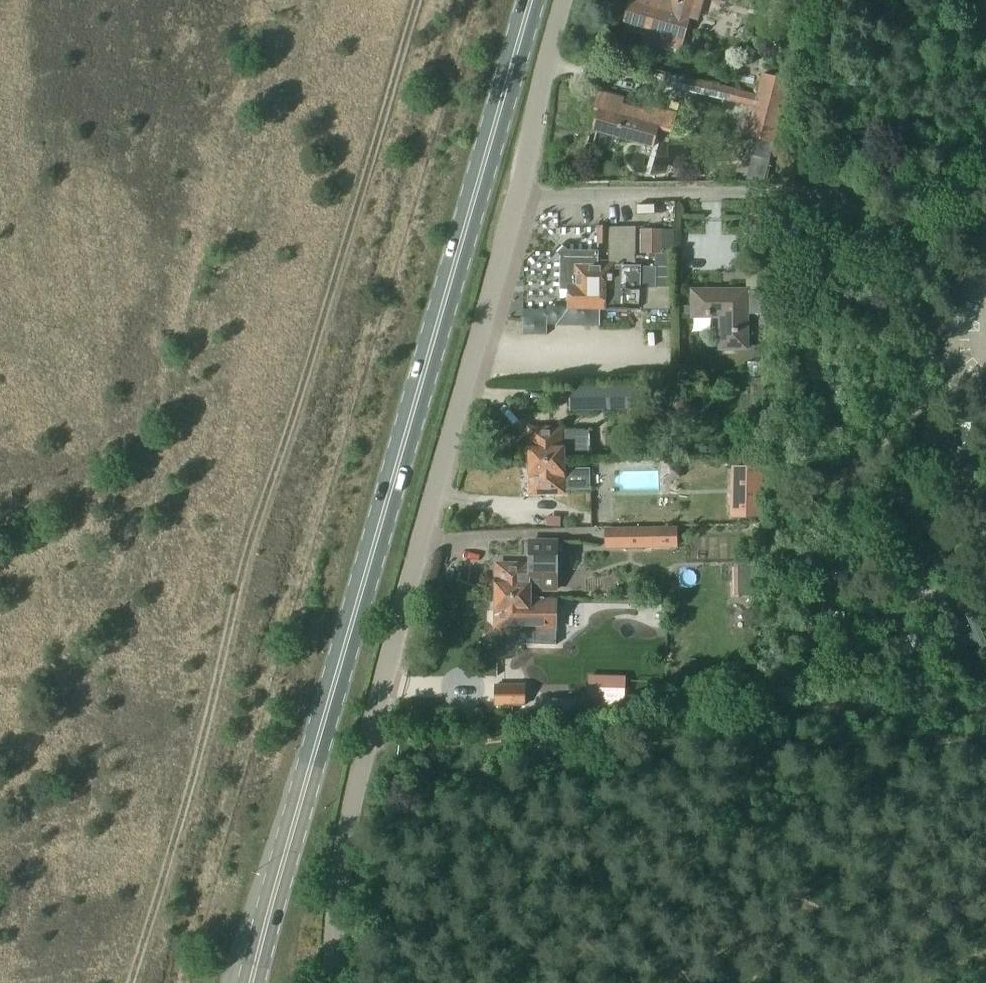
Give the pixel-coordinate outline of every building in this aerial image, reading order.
[(624,23),(647,30),(643,41),(682,52),(691,19),(698,22),(705,0),(672,0),(671,3),(661,0),(640,0),(638,5),(630,3),(624,23)] [(763,75),(757,96),(770,99),(775,78),(763,75)] [(770,99),(786,103),(791,82),(775,78),(770,99)] [(774,144),(776,145),(786,103),(770,99),(757,96),(692,81),(689,93),(754,108),(746,138),(756,140),(774,144)] [(672,135),(677,114),(644,104),(642,113),(623,107),(625,100),(601,93),(596,110),(599,111),(593,131),(619,139),(621,131),(654,141),(657,131),(672,135)] [(654,141),(621,131),(619,139),(652,149),(654,141)] [(608,245),(608,228),(598,228),(598,244),(608,245)] [(641,230),(640,255),(674,254),(674,231),(641,230)] [(562,258),(568,251),(563,248),(558,254),(562,258)] [(568,251),(562,258),(561,291),(570,291),(570,307),(602,308),(602,311),(642,312),(641,289),(641,268),(641,267),(617,266),(617,262),(599,261),(599,252),(568,251)] [(657,268),(641,268),(641,289),(656,289),(657,268)] [(760,291),(746,291),(692,291),(692,317),(718,317),(718,352),(747,352),(746,314),(761,314),(760,291)] [(612,411),(612,387),(569,387),(570,412),(612,411)] [(589,453),(589,431),(562,432),(562,429),(529,430),(530,463),(566,462),(565,453),(589,453)] [(591,490),(590,469),(566,470),(566,462),(530,463),(531,493),(564,492),(564,491),(591,490)] [(764,467),(732,466),(731,517),(763,518),(764,467)] [(673,545),(673,529),(625,529),(626,546),(673,545)] [(532,600),(532,590),(556,590),(557,543),(530,543),(530,566),(497,566),(497,599),(532,600)] [(739,595),(755,595),(755,567),(738,567),(739,595)] [(543,600),(532,600),(497,599),(496,630),(529,630),(529,628),(533,628),(533,646),(556,647),(557,607),(543,607),(543,600)] [(625,703),(626,683),(589,682),(588,701),(625,703)] [(525,686),(495,686),(495,706),(525,707),(525,686)]
